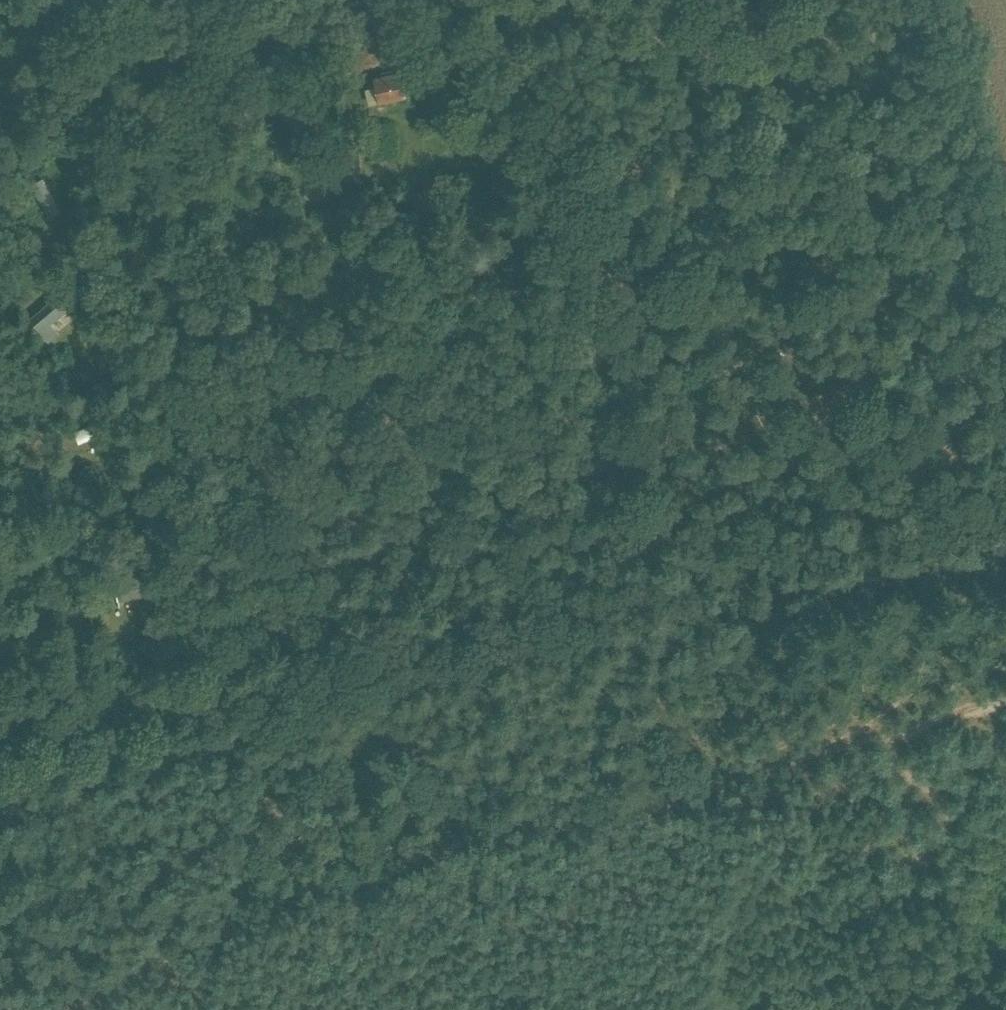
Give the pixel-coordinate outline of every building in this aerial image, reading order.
[(376,86),(366,88),(369,102),(375,101),(376,103),(408,96),(402,69),(374,76),(376,86)] [(55,159),(42,166),(47,174),(59,166),(55,159)] [(30,185),(48,218),(60,212),(42,178),(30,185)] [(48,341),(57,332),(50,324),(66,310),(56,297),(29,319),(48,341)] [(112,431),(107,419),(75,431),(79,442),(112,431)] [(115,583),(119,602),(149,596),(146,577),(115,583)]
